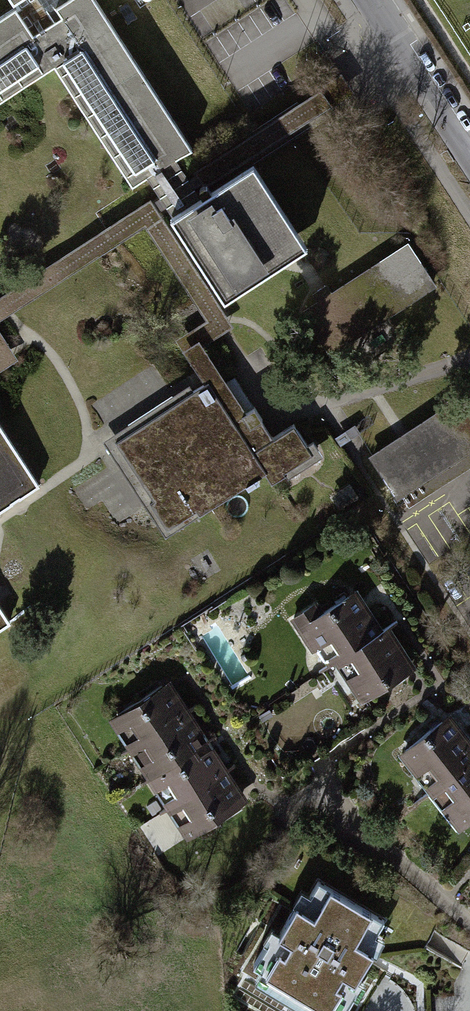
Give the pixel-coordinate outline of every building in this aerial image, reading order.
[(133,190),(148,179),(176,162),(191,152),(93,0),(24,0),(14,7),(54,68),(133,190)] [(54,68),(14,7),(0,16),(0,104),(54,68)] [(322,91),(196,172),(198,176),(201,181),(205,186),(205,187),(332,106),(333,108),(354,94),(342,76),(320,89),(322,91)] [(176,162),(148,179),(161,199),(153,204),(156,209),(159,215),(168,210),(174,219),(201,202),(195,192),(205,186),(201,181),(198,176),(189,182),(176,162)] [(224,303),(307,249),(254,168),(212,195),(208,189),(205,188),(202,189),(200,192),(199,195),(203,201),(201,202),(174,219),(171,222),(224,303)] [(146,226),(207,322),(176,342),(205,387),(209,385),(230,418),(234,425),(247,417),(202,347),(232,327),(159,215),(156,209),(153,204),(151,201),(0,298),(0,320),(146,226)] [(18,361),(0,333),(0,372),(18,361)] [(205,387),(116,443),(150,496),(154,503),(150,505),(167,532),(196,513),(199,518),(266,475),(234,425),(230,418),(209,385),(205,387)] [(247,417),(234,425),(266,475),(274,487),(287,478),(289,482),(324,459),(315,445),(308,450),(296,429),(275,443),(255,412),(247,417)] [(469,470),(469,418),(449,429),(451,433),(420,449),(415,440),(406,445),(401,435),(373,450),(404,506),(469,470)] [(17,503),(39,488),(0,429),(0,514),(17,503)] [(361,595),(295,632),(322,679),(339,669),(359,703),(426,666),(402,623),(383,634),(361,595)] [(11,626),(0,608),(0,634),(11,626)] [(175,682),(116,719),(192,842),(252,805),(175,682)] [(409,757),(469,832),(469,733),(457,718),(409,757)] [(249,962),(261,969),(254,981),(306,1010),(329,1010),(330,1010),(341,1010),(360,978),(355,975),(378,935),(372,932),(380,919),(317,883),(309,897),(299,891),(276,931),(269,927),(249,962)]
